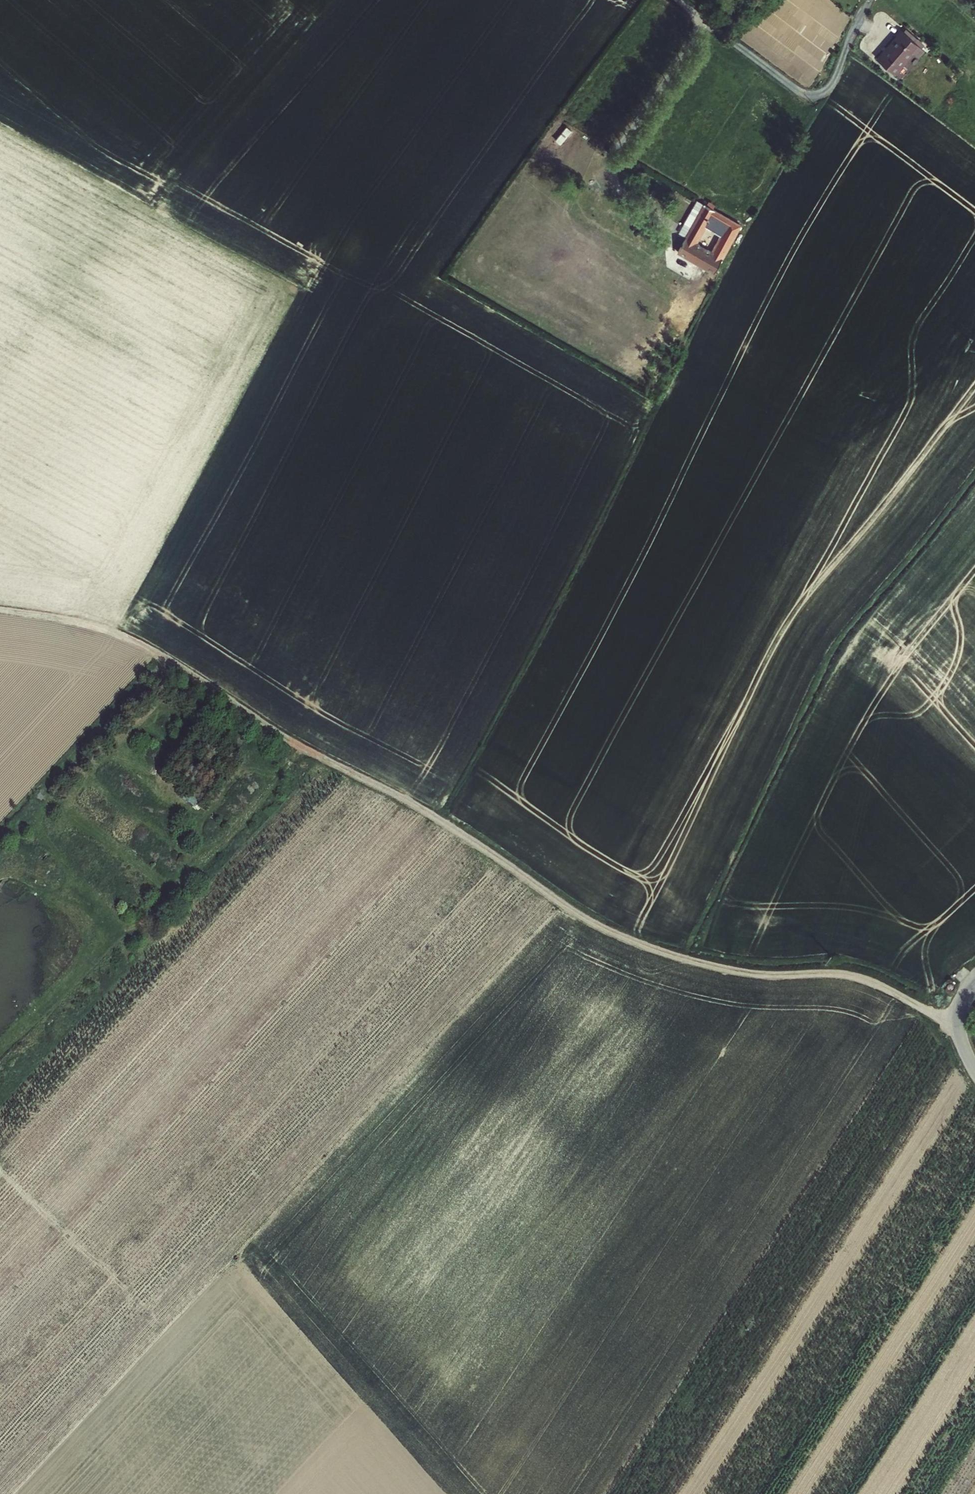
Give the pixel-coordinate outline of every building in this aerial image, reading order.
[(892,19),(867,47),(885,63),(904,42),(908,46),(914,39),(892,19)] [(690,228),(704,201),(698,198),(683,224),(690,228)] [(685,235),(678,248),(691,255),(713,268),(740,221),(704,201),(690,228),(685,235)] [(726,224),(711,216),(705,226),(720,235),(726,224)] [(690,228),(683,224),(679,231),(685,235),(690,228)]
